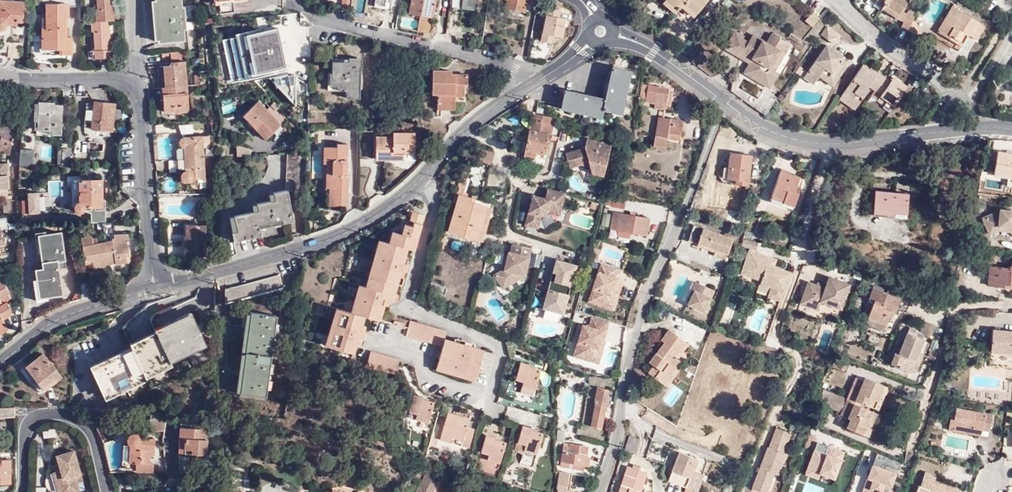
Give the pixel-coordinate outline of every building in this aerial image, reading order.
[(114,21),(113,5),(109,5),(109,0),(96,0),(97,10),(92,11),(92,22),(109,21),(114,21)] [(184,19),(184,8),(181,8),(181,0),(155,0),(159,43),(184,41),(183,29),(185,29),(185,22),(184,19)] [(341,8),(349,9),(350,0),(342,0),(341,8)] [(374,7),(385,9),(387,0),(375,0),(374,7)] [(409,14),(420,16),(418,31),(430,33),(436,0),(412,0),(409,14)] [(476,0),(463,0),(462,10),(475,11),(476,0)] [(507,0),(505,9),(524,13),(527,1),(537,2),(537,0),(506,0),(507,0)] [(664,1),(677,12),(681,8),(688,0),(663,0),(664,1)] [(681,8),(693,18),(708,0),(688,0),(681,8)] [(875,4),(883,10),(890,0),(877,0),(875,4)] [(883,10),(896,19),(902,11),(910,0),(890,0),(883,10)] [(6,24),(16,25),(16,22),(23,23),(24,2),(0,1),(0,29),(2,29),(3,28),(5,26),(6,25),(6,24)] [(662,3),(675,15),(677,12),(664,1),(662,3)] [(65,37),(65,4),(46,4),(46,18),(42,18),(42,49),(51,49),(51,54),(71,54),(71,37),(65,37)] [(184,8),(184,19),(192,18),(192,15),(197,14),(196,5),(184,7),(184,8)] [(952,6),(937,32),(963,47),(969,37),(977,42),(986,26),(952,6)] [(562,36),(566,19),(560,18),(561,10),(542,7),(541,15),(546,15),(541,40),(551,42),(560,43),(561,36),(562,36)] [(905,23),(908,14),(902,11),(896,19),(905,23)] [(813,13),(806,21),(813,27),(820,18),(813,13)] [(914,20),(915,17),(908,14),(905,23),(903,28),(910,31),(914,20)] [(914,20),(910,31),(918,36),(921,30),(914,20)] [(92,22),(89,22),(90,59),(111,58),(109,21),(92,22)] [(192,22),(185,22),(185,29),(185,30),(193,29),(192,22)] [(286,70),(276,27),(221,39),(232,82),(286,70)] [(840,36),(828,27),(822,35),(835,44),(840,36)] [(927,34),(921,30),(918,36),(924,39),(927,34)] [(725,50),(740,59),(751,40),(736,31),(725,50)] [(762,39),(747,64),(748,64),(755,68),(749,77),(761,84),(781,51),(785,53),(790,45),(772,34),(767,42),(762,39)] [(740,59),(747,64),(762,39),(754,35),(740,59)] [(20,44),(8,42),(7,58),(19,59),(20,44)] [(832,75),(838,80),(849,64),(842,59),(844,58),(827,46),(805,77),(815,84),(820,77),(828,82),(832,75)] [(775,71),(785,53),(781,51),(761,84),(769,89),(778,73),(775,71)] [(186,53),(170,54),(171,64),(176,63),(177,66),(171,66),(163,67),(164,87),(165,94),(162,94),(164,113),(189,112),(187,92),(185,66),(187,66),(186,53)] [(349,63),(332,62),(331,91),(348,91),(348,99),(359,99),(360,68),(361,69),(362,60),(348,59),(349,63)] [(755,68),(748,64),(743,73),(749,77),(755,68)] [(805,70),(800,66),(796,73),(801,76),(805,70)] [(842,97),(857,108),(869,90),(867,89),(868,87),(875,92),(875,91),(885,77),(879,73),(878,74),(870,69),(869,70),(863,66),(842,97)] [(566,91),(561,109),(603,119),(605,111),(623,115),(632,72),(612,68),(605,100),(566,91)] [(451,76),(452,75),(452,71),(432,71),(432,95),(437,95),(437,110),(455,110),(456,95),(464,96),(465,86),(467,86),(468,75),(456,75),(456,77),(451,76)] [(270,77),(296,105),(295,72),(270,77)] [(834,86),(838,80),(832,75),(828,82),(834,86)] [(891,81),(885,77),(875,91),(881,96),(880,97),(894,107),(908,87),(900,81),(899,84),(893,79),(891,81)] [(669,88),(641,84),(638,98),(645,99),(645,102),(654,104),(654,108),(665,110),(669,88)] [(220,101),(225,114),(236,110),(231,97),(220,101)] [(842,97),(839,100),(854,111),(857,108),(842,97)] [(877,100),(891,110),(894,107),(880,97),(877,100)] [(279,108),(274,102),(266,110),(258,101),(243,116),(266,140),(281,125),(285,121),(281,116),(276,111),(279,108)] [(55,105),(55,103),(38,102),(37,130),(52,131),(52,135),(62,136),(63,105),(55,105)] [(93,102),(93,104),(91,127),(91,130),(113,132),(116,104),(93,102)] [(91,127),(93,104),(86,103),(84,127),(91,127)] [(554,118),(550,117),(532,113),(523,155),(535,158),(535,155),(536,152),(545,154),(554,118)] [(668,132),(680,135),(683,121),(658,117),(653,146),(665,148),(667,138),(668,132)] [(179,126),(182,134),(193,134),(192,125),(179,126)] [(10,156),(15,128),(0,126),(0,154),(10,156)] [(679,141),(680,135),(668,132),(667,138),(679,141)] [(376,137),(376,160),(404,160),(405,153),(415,153),(415,133),(394,133),(393,137),(376,137)] [(185,160),(203,158),(214,157),(212,136),(185,138),(182,139),(181,140),(180,140),(179,141),(179,142),(179,143),(180,145),(181,147),(184,148),(185,160)] [(577,151),(577,150),(565,153),(569,168),(581,165),(589,167),(591,174),(603,176),(611,145),(587,139),(584,148),(580,149),(580,151),(577,151)] [(105,144),(90,142),(88,151),(104,152),(105,144)] [(329,188),(329,206),(348,207),(347,144),(337,144),(337,147),(324,147),(324,164),(326,165),(326,189),(329,188)] [(251,149),(237,145),(238,157),(251,156),(251,149)] [(35,166),(36,149),(21,148),(19,167),(35,166)] [(494,152),(482,149),(478,161),(490,165),(494,152)] [(61,165),(71,165),(71,150),(62,150),(61,165)] [(993,151),(992,158),(996,159),(994,174),(1011,177),(1011,154),(993,151)] [(730,152),(727,167),(726,178),(726,179),(735,180),(735,184),(747,185),(752,155),(730,152)] [(258,210),(234,216),(237,231),(232,232),(234,241),(262,236),(260,228),(259,224),(274,221),(273,217),(292,213),(288,192),(303,192),(304,154),(287,154),(286,191),(274,193),(274,200),(257,204),(258,210)] [(205,181),(203,158),(185,160),(185,171),(183,172),(182,173),(181,174),(181,175),(181,178),(181,179),(182,181),(185,182),(187,182),(189,182),(190,181),(191,180),(191,185),(198,185),(199,182),(205,181)] [(8,189),(9,189),(8,175),(9,175),(8,163),(0,164),(0,190),(8,189)] [(782,202),(782,203),(793,206),(800,187),(796,186),(800,177),(780,170),(770,198),(771,199),(782,202)] [(464,193),(469,178),(461,176),(456,191),(464,193)] [(72,206),(73,208),(73,209),(74,211),(76,212),(77,213),(78,213),(80,213),(81,212),(82,212),(83,211),(84,210),(84,209),(84,208),(103,208),(102,180),(72,180),(72,206)] [(559,215),(565,192),(548,188),(546,199),(533,195),(525,225),(538,228),(541,216),(547,212),(559,216),(559,215)] [(38,192),(28,193),(29,213),(39,213),(38,192)] [(875,192),(873,214),(895,216),(895,214),(906,215),(908,194),(875,192)] [(478,240),(489,203),(458,194),(447,232),(478,240)] [(623,209),(625,201),(613,198),(611,207),(623,209)] [(825,221),(833,223),(840,205),(832,202),(825,221)] [(1000,210),(999,212),(983,219),(989,232),(998,229),(1011,230),(1010,234),(1011,235),(1011,211),(1000,210)] [(729,211),(726,222),(739,224),(741,214),(729,211)] [(389,285),(395,288),(400,270),(404,272),(406,264),(402,263),(406,248),(414,250),(423,215),(413,212),(409,225),(406,235),(402,234),(396,233),(393,244),(389,243),(383,241),(380,251),(376,266),(373,278),(372,280),(378,282),(389,285)] [(610,229),(617,230),(630,233),(647,236),(650,218),(613,212),(610,229)] [(294,221),(292,213),(273,217),(274,221),(259,224),(260,228),(294,221)] [(608,227),(610,214),(604,213),(601,226),(608,227)] [(237,231),(234,216),(229,217),(232,232),(237,231)] [(107,242),(98,243),(82,246),(85,265),(92,264),(93,266),(115,262),(116,265),(131,262),(127,242),(129,242),(128,234),(112,235),(111,231),(118,230),(118,223),(115,223),(97,224),(97,231),(105,231),(107,242)] [(688,241),(715,250),(727,254),(733,236),(727,233),(726,236),(693,225),(688,241)] [(188,246),(188,254),(204,254),(205,226),(186,226),(186,238),(192,238),(192,246),(188,246)] [(630,233),(617,230),(616,237),(629,239),(630,233)] [(62,295),(58,269),(57,262),(64,261),(65,260),(61,233),(39,236),(44,269),(36,270),(37,280),(40,298),(48,297),(62,295)] [(444,249),(448,237),(443,236),(439,248),(444,249)] [(184,254),(188,254),(188,246),(192,246),(192,238),(186,238),(184,238),(184,254)] [(756,250),(758,243),(744,238),(741,246),(756,250)] [(513,244),(511,253),(508,252),(504,270),(495,275),(503,288),(523,275),(525,275),(530,257),(528,256),(531,248),(513,244)] [(376,266),(380,251),(376,250),(372,265),(376,266)] [(727,254),(715,250),(713,256),(725,260),(727,254)] [(767,265),(770,258),(750,251),(742,274),(762,281),(761,284),(771,287),(767,299),(780,303),(790,273),(773,267),(767,265)] [(776,260),(770,258),(767,265),(773,267),(776,260)] [(553,283),(571,287),(577,266),(557,260),(553,274),(556,275),(553,283)] [(57,262),(58,269),(66,268),(64,261),(57,262)] [(588,302),(614,310),(623,280),(616,278),(619,269),(600,264),(597,272),(592,289),(588,302)] [(1011,285),(1011,266),(1010,266),(1010,268),(989,266),(987,286),(1008,288),(1008,285),(1011,285)] [(283,288),(280,274),(225,290),(225,303),(283,288)] [(569,296),(571,287),(553,283),(556,275),(553,274),(548,290),(569,296)] [(110,276),(98,280),(101,290),(114,286),(110,276)] [(825,288),(816,285),(808,282),(800,303),(818,310),(821,302),(840,309),(849,284),(829,277),(826,285),(825,288)] [(10,294),(2,280),(0,281),(0,299),(10,294)] [(48,300),(48,297),(40,298),(37,280),(33,280),(36,302),(48,300)] [(392,301),(395,288),(389,285),(378,282),(372,280),(370,288),(366,287),(363,286),(359,301),(355,313),(351,312),(340,309),(337,320),(333,335),(329,347),(353,353),(357,338),(361,339),(363,332),(359,331),(363,316),(379,320),(384,305),(386,306),(388,299),(390,300),(392,301)] [(913,294),(875,281),(868,299),(874,301),(868,315),(863,314),(860,322),(883,330),(890,312),(894,313),(899,299),(910,303),(913,294)] [(714,291),(696,282),(690,294),(692,295),(687,305),(704,312),(714,291)] [(359,301),(363,286),(359,285),(355,300),(359,301)] [(563,316),(569,296),(548,290),(543,310),(563,316)] [(9,330),(3,320),(12,315),(9,311),(11,310),(6,302),(2,304),(0,300),(0,335),(9,330)] [(484,302),(477,301),(475,308),(482,309),(484,302)] [(277,316),(250,313),(240,394),(267,397),(277,316)] [(193,315),(168,327),(169,367),(172,366),(170,362),(207,346),(193,315)] [(329,334),(333,335),(337,320),(333,318),(329,334)] [(608,322),(591,318),(589,325),(582,324),(577,344),(574,358),(599,365),(606,339),(604,339),(608,322)] [(449,369),(451,369),(453,341),(445,339),(447,331),(410,321),(406,336),(442,347),(437,365),(449,369)] [(856,337),(858,331),(849,328),(846,326),(844,331),(845,332),(844,334),(849,336),(850,334),(856,337)] [(169,367),(168,327),(156,333),(157,336),(132,347),(133,350),(92,370),(105,400),(147,381),(146,377),(169,367)] [(899,354),(895,352),(890,364),(910,372),(911,370),(916,371),(923,355),(918,353),(925,335),(919,333),(919,332),(909,328),(901,348),(899,354)] [(656,376),(654,378),(666,387),(672,378),(669,376),(680,361),(677,359),(688,344),(668,329),(660,340),(664,342),(656,354),(655,353),(649,363),(653,366),(650,371),(656,376)] [(990,352),(1008,354),(1010,331),(993,330),(990,352)] [(453,341),(451,369),(464,373),(476,377),(484,350),(468,346),(468,344),(461,342),(460,343),(453,341)] [(613,365),(616,350),(608,348),(605,363),(613,365)] [(370,351),(366,367),(396,375),(400,360),(370,351)] [(62,377),(44,354),(26,367),(44,391),(62,377)] [(849,362),(835,357),(831,367),(846,372),(849,362)] [(530,395),(529,366),(528,366),(529,364),(520,362),(515,380),(523,382),(522,387),(521,392),(530,395)] [(535,368),(529,366),(530,395),(533,396),(535,391),(540,369),(535,368)] [(451,369),(451,374),(463,377),(464,373),(451,369)] [(856,377),(847,399),(860,404),(860,403),(875,409),(884,386),(872,380),(871,384),(863,380),(856,377)] [(889,387),(884,386),(875,409),(878,411),(889,387)] [(605,405),(609,390),(597,387),(593,403),(595,403),(590,426),(601,428),(606,406),(605,405)] [(834,409),(839,396),(823,390),(819,402),(834,409)] [(422,398),(422,396),(413,394),(409,412),(417,414),(415,420),(428,423),(433,401),(428,400),(422,398)] [(860,405),(847,399),(839,396),(834,409),(841,412),(840,415),(850,419),(848,425),(851,426),(849,429),(868,437),(871,428),(867,426),(873,412),(859,406),(860,405)] [(963,429),(981,432),(982,430),(990,432),(993,415),(952,407),(950,419),(956,420),(954,431),(963,433),(963,429)] [(13,408),(0,409),(0,418),(13,417),(13,408)] [(447,413),(445,442),(451,443),(452,438),(463,441),(461,446),(469,448),(474,429),(467,427),(469,418),(448,412),(447,413)] [(876,413),(873,412),(867,426),(871,428),(876,413)] [(165,432),(166,414),(151,413),(150,431),(165,432)] [(179,453),(184,454),(207,456),(208,422),(200,422),(200,429),(180,428),(179,453)] [(58,435),(56,425),(50,427),(50,429),(46,429),(47,437),(58,435)] [(536,454),(542,433),(537,431),(532,430),(530,430),(531,428),(522,425),(517,443),(516,443),(514,450),(523,452),(520,464),(533,467),(536,454)] [(776,428),(768,448),(784,454),(792,434),(776,428)] [(155,439),(140,438),(139,436),(137,434),(135,434),(134,433),(133,433),(131,434),(129,436),(128,437),(127,438),(127,440),(128,443),(129,445),(130,446),(129,463),(137,463),(136,472),(153,473),(153,463),(150,463),(150,456),(154,456),(155,439)] [(494,439),(495,437),(486,435),(480,452),(489,454),(487,460),(500,463),(506,442),(501,441),(494,439)] [(625,450),(634,453),(638,439),(629,436),(625,450)] [(587,447),(563,443),(560,466),(584,470),(587,447)] [(814,450),(806,474),(818,479),(820,473),(834,479),(844,452),(829,447),(826,454),(814,450)] [(786,455),(784,454),(768,448),(760,469),(752,489),(759,491),(769,491),(776,475),(779,476),(786,455)] [(55,472),(61,491),(84,491),(85,491),(74,451),(57,456),(61,471),(55,472)] [(672,482),(686,487),(698,459),(679,452),(668,481),(672,482)] [(877,453),(873,464),(867,478),(861,491),(889,491),(891,487),(896,473),(884,469),(887,464),(898,469),(901,462),(877,453)] [(11,485),(11,460),(0,460),(0,485),(11,485)] [(640,470),(632,468),(628,466),(619,491),(642,491),(640,491),(647,472),(640,470)] [(569,473),(565,473),(560,472),(556,489),(558,489),(558,491),(571,491),(571,490),(567,490),(569,473)] [(960,491),(934,482),(935,477),(924,474),(920,486),(918,485),(916,491),(959,491),(960,491)] [(424,477),(417,491),(434,491),(438,482),(424,477)]
